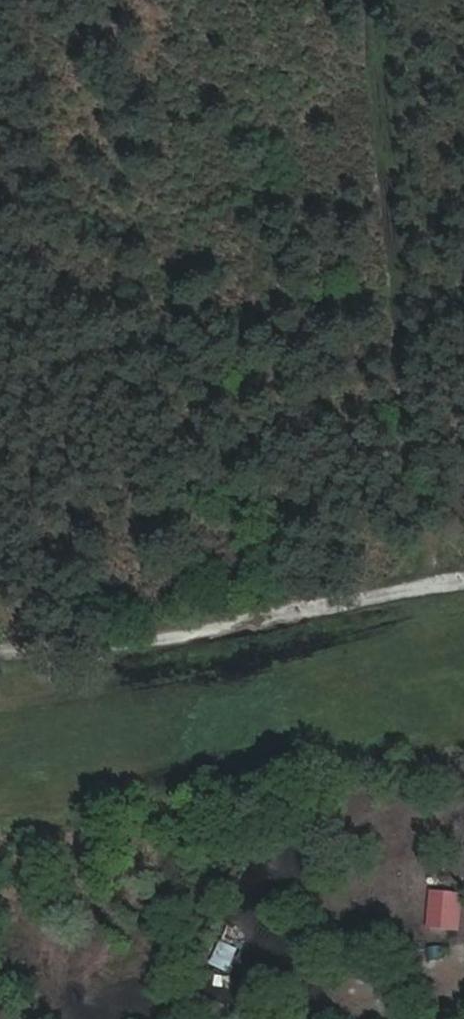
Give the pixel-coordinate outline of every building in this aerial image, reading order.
[(460,891),(428,889),(425,928),(457,931),(460,891)] [(229,972),(237,946),(216,940),(209,965),(229,972)]
